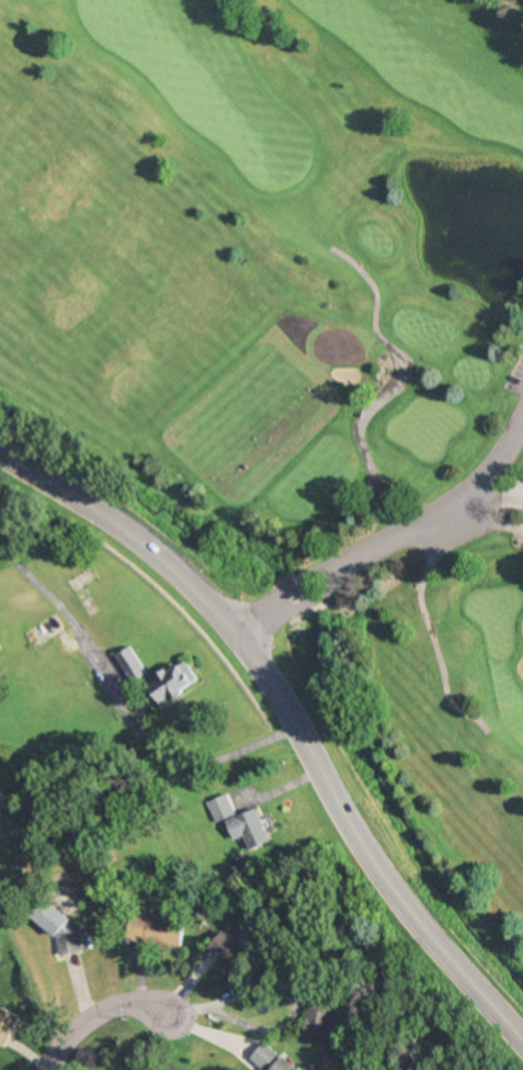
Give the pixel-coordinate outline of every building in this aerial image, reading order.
[(149,673),(130,647),(116,657),(135,683),(149,673)] [(162,706),(203,686),(191,662),(150,683),(162,706)] [(258,809),(235,817),(228,796),(207,804),(214,823),(224,819),(232,841),(243,838),(248,852),(270,844),(258,809)] [(184,948),(187,924),(129,916),(126,941),(184,948)] [(213,949),(236,971),(252,954),(228,932),(213,949)] [(306,1042),(329,1044),(334,1008),(310,1005),(306,1042)] [(3,1006),(0,1012),(0,1043),(10,1047),(25,1017),(3,1006)] [(264,1042),(251,1060),(264,1069),(302,1069),(264,1042)]
